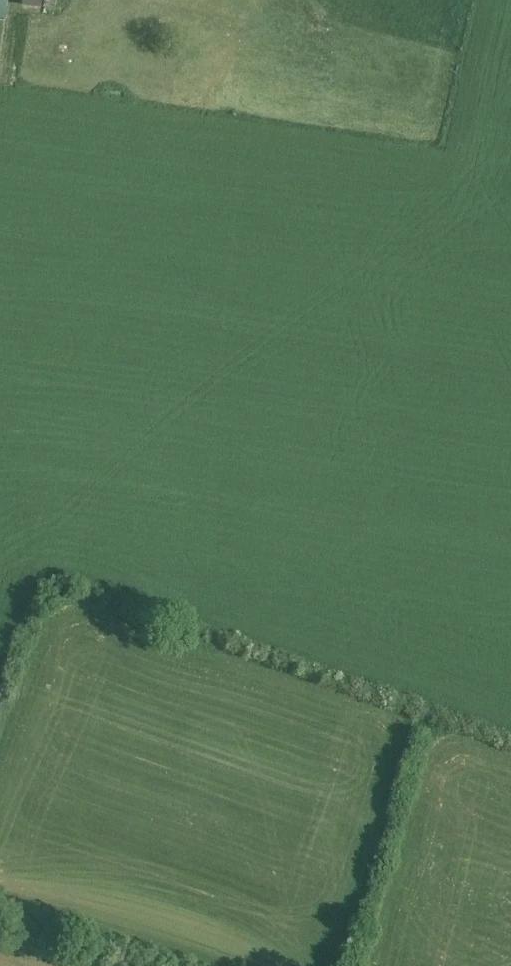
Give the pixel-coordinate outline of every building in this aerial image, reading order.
[(8,16),(9,0),(0,0),(0,16),(8,16)]
